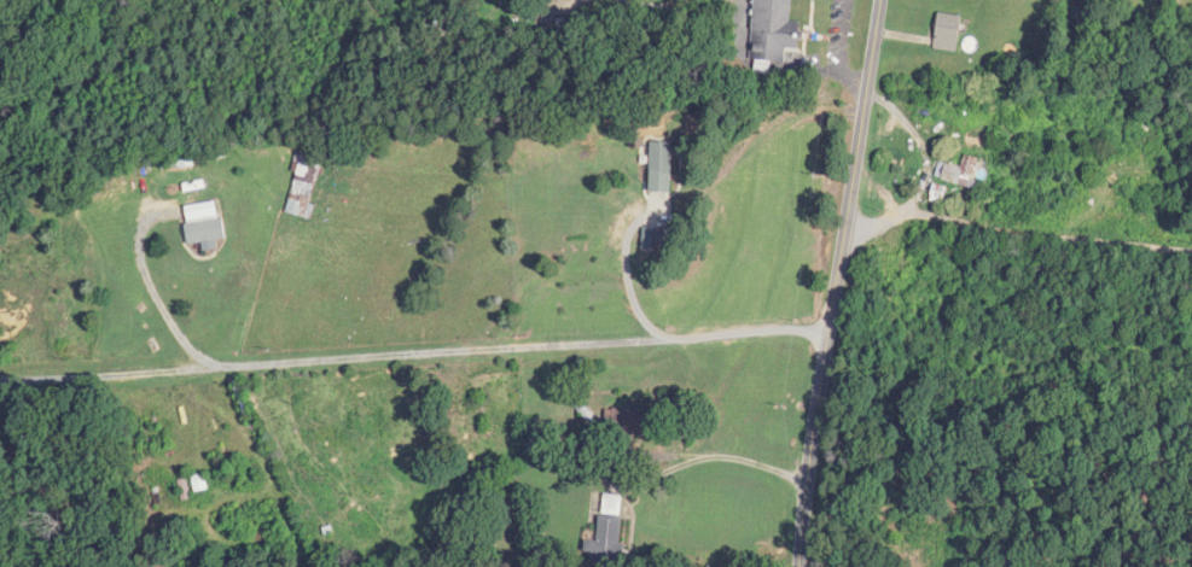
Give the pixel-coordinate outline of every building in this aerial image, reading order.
[(771,75),(771,63),(785,64),(786,50),(801,50),(802,23),(791,22),(792,0),(756,0),(753,74),(771,75)] [(958,52),(961,16),(938,14),(935,50),(958,52)] [(673,142),(652,142),(652,194),(673,194),(673,142)] [(326,153),(304,148),(287,213),(309,219),(326,153)] [(974,171),(942,161),(937,179),(969,188),(974,171)] [(220,202),(185,207),(190,244),(225,239),(220,202)] [(652,409),(608,409),(608,435),(652,435),(652,409)] [(190,478),(179,481),(183,498),(210,492),(205,474),(190,478)] [(618,513),(621,497),(607,494),(604,510),(618,513)] [(588,564),(621,566),(623,516),(600,516),(599,541),(589,541),(588,564)]
